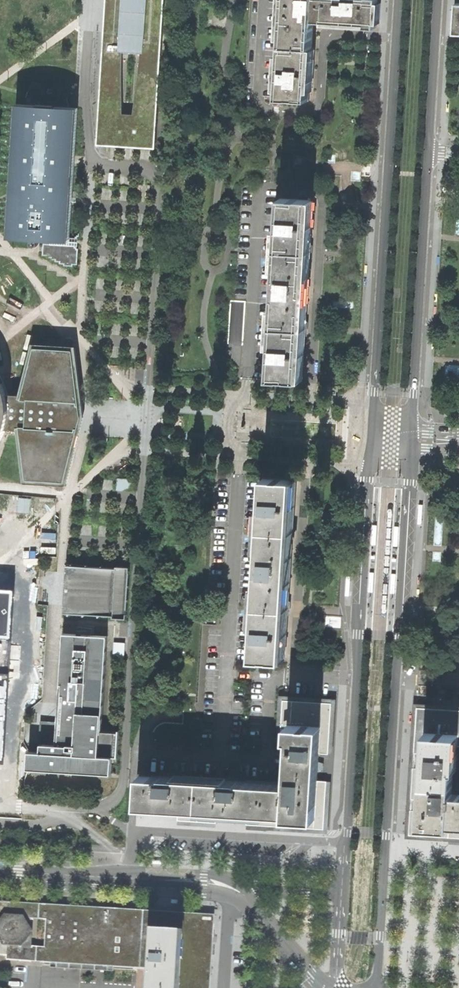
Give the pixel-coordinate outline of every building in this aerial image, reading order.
[(108,33),(105,33),(98,145),(156,149),(164,0),(110,0),(108,33)] [(366,25),(366,28),(376,29),(378,0),(284,0),(278,99),(309,101),(309,99),(306,99),(307,94),(309,94),(310,88),(307,88),(308,72),(311,73),(311,67),(308,67),(309,59),(309,52),(312,52),(312,46),(309,45),(310,37),(310,30),(314,30),(314,22),(343,24),(366,25)] [(32,96),(32,103),(68,106),(67,97),(56,95),(56,94),(60,95),(60,92),(55,88),(32,83),(32,87),(30,87),(28,94),(32,96)] [(37,106),(16,105),(12,189),(12,192),(12,194),(10,238),(30,238),(52,239),(73,240),(73,238),(78,109),(57,108),(56,109),(56,111),(38,110),(38,108),(37,106)] [(281,198),(278,250),(308,251),(310,205),(311,200),(281,198)] [(77,239),(73,238),(73,240),(52,239),(52,245),(45,245),(45,255),(68,268),(76,269),(76,266),(79,266),(80,253),(76,245),(77,239)] [(306,288),(308,251),(278,250),(273,327),(303,328),(306,288)] [(270,379),(300,380),(300,370),(303,328),(273,327),(270,379)] [(2,436),(6,429),(17,430),(18,434),(19,447),(24,447),(25,451),(27,479),(63,481),(76,428),(80,416),(78,407),(71,350),(36,348),(28,379),(23,378),(22,384),(20,393),(9,393),(0,375),(0,440),(2,436)] [(263,477),(260,529),(291,531),(291,521),(294,479),(263,477)] [(260,529),(256,606),(286,608),(288,569),(291,531),(260,529)] [(72,566),(66,566),(64,591),(63,614),(68,614),(68,616),(84,616),(84,615),(98,616),(98,618),(107,618),(107,616),(113,617),(113,619),(126,620),(129,568),(116,567),(116,569),(87,567),(87,565),(72,565),(72,566)] [(1,754),(11,593),(0,593),(0,753),(1,754)] [(256,606),(253,658),(264,658),(264,661),(271,662),(271,663),(281,664),(282,659),(283,659),(286,613),(286,608),(256,606)] [(106,637),(65,635),(60,722),(60,725),(57,725),(57,731),(60,731),(59,746),(40,745),(40,752),(28,751),(27,769),(116,774),(119,731),(117,731),(116,733),(101,732),(106,637)] [(285,829),(325,832),(327,784),(318,783),(318,774),(319,762),(319,753),(329,754),(331,727),(332,703),(283,698),(280,741),(290,742),(287,783),(146,775),(143,775),(141,808),(160,809),(180,810),(180,822),(203,824),(217,825),(218,814),(233,815),(249,816),(249,827),(285,829)] [(454,796),(456,771),(458,772),(458,762),(458,756),(457,755),(457,746),(458,746),(458,711),(443,710),(419,708),(416,754),(425,755),(424,763),(424,771),(415,770),(414,776),(413,800),(422,801),(422,807),(421,813),(412,813),(411,823),(411,836),(437,837),(458,839),(458,796),(454,796)] [(60,725),(60,722),(40,721),(40,732),(39,745),(40,745),(59,746),(60,731),(57,731),(57,725),(60,725)] [(6,956),(5,961),(36,963),(37,949),(28,948),(29,934),(31,934),(32,920),(39,920),(40,906),(0,903),(0,956),(6,956)] [(214,917),(92,909),(40,906),(39,920),(47,921),(45,949),(37,949),(36,963),(147,970),(146,977),(146,987),(210,987),(214,917)]
